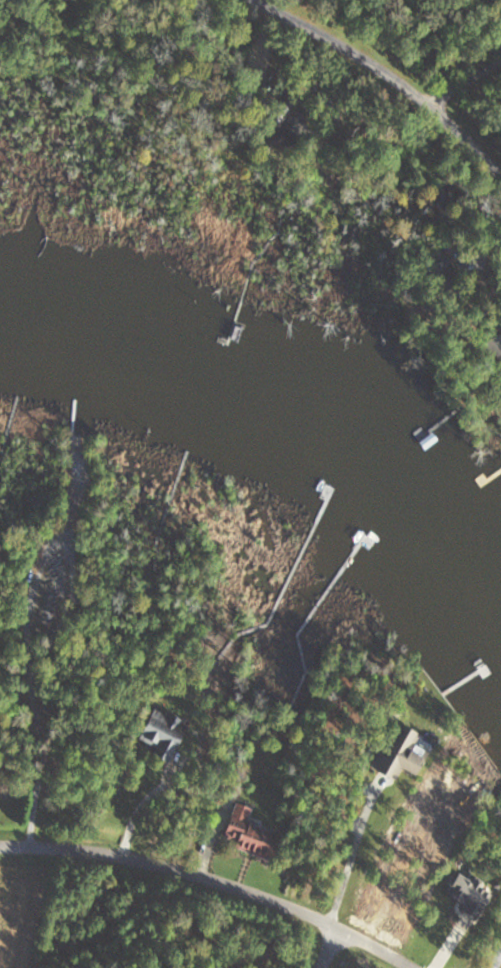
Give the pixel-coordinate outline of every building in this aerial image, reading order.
[(500,375),(500,334),(499,330),(480,343),(500,375)] [(182,720),(146,708),(135,740),(156,747),(152,760),(167,765),(182,720)] [(379,775),(394,781),(401,767),(412,772),(422,749),(412,745),(417,734),(400,727),(379,775)] [(261,858),(270,830),(244,822),(248,807),(228,801),(215,844),(261,858)] [(470,917),(487,901),(459,871),(442,886),(470,917)]
